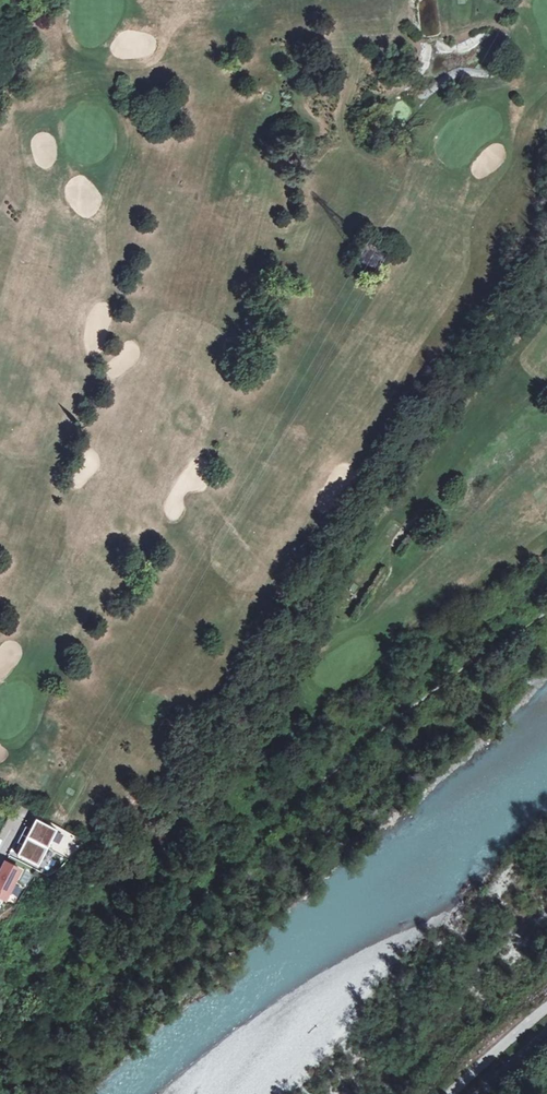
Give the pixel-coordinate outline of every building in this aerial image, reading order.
[(59,830),(38,819),(18,857),(39,868),(59,830)] [(25,869),(5,860),(0,870),(0,899),(8,903),(25,869)]
